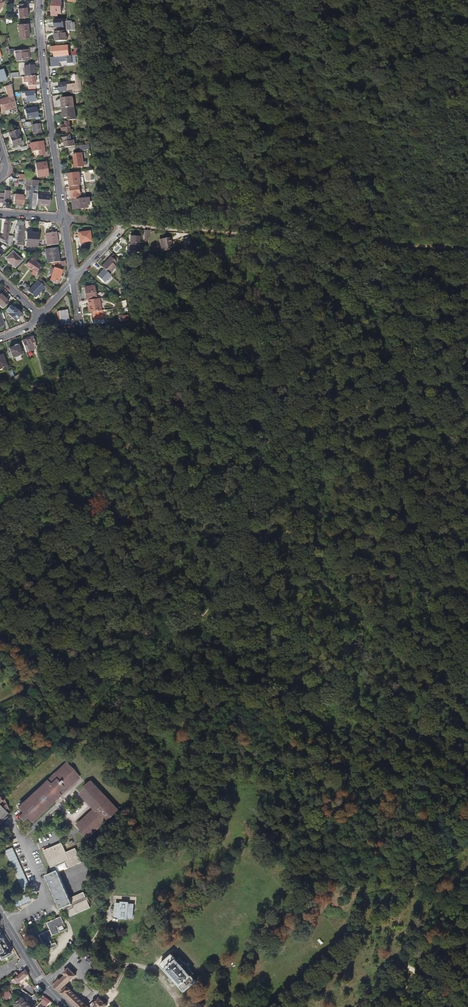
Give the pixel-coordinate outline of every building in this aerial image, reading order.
[(62,15),(63,2),(53,2),(53,17),(58,17),(58,15),(62,15)] [(29,18),(28,8),(27,8),(27,4),(20,5),(20,9),(19,9),(20,19),(29,18)] [(29,38),(28,24),(19,25),(20,38),(29,38)] [(68,41),(67,32),(66,32),(56,32),(57,42),(68,41)] [(70,56),(69,47),(64,47),(60,48),(52,48),(53,53),(65,52),(65,57),(68,57),(70,56)] [(26,61),(26,50),(17,51),(18,61),(26,61)] [(74,63),(73,56),(70,56),(68,57),(65,57),(60,57),(60,58),(54,59),(55,67),(61,66),(61,63),(69,62),(70,63),(74,63)] [(34,76),(33,65),(25,66),(26,77),(34,76)] [(83,93),(81,75),(78,75),(79,80),(77,81),(77,84),(68,85),(69,91),(74,90),(75,94),(83,93)] [(35,90),(34,76),(26,77),(25,77),(25,83),(29,83),(30,91),(35,90)] [(12,93),(10,85),(1,88),(5,98),(0,100),(0,105),(3,115),(6,114),(5,111),(9,110),(16,107),(12,93)] [(35,100),(34,92),(25,93),(26,101),(35,100)] [(75,107),(73,98),(63,100),(64,109),(75,107)] [(76,120),(75,107),(64,109),(65,118),(69,118),(70,121),(76,120)] [(38,116),(37,108),(29,109),(30,113),(28,114),(29,118),(38,116)] [(71,131),(69,122),(65,122),(66,125),(62,125),(63,131),(67,131),(67,133),(73,132),(73,130),(71,131)] [(41,133),(40,124),(31,124),(32,133),(41,133)] [(22,145),(19,135),(21,135),(19,129),(9,133),(14,147),(22,145)] [(75,147),(74,142),(71,142),(70,135),(63,136),(64,141),(66,140),(66,142),(65,142),(66,148),(75,147)] [(45,154),(43,141),(30,142),(31,150),(38,150),(39,155),(45,154)] [(85,167),(83,153),(74,155),(76,168),(85,167)] [(48,176),(46,162),(35,164),(37,177),(48,176)] [(82,186),(80,173),(69,174),(71,187),(82,186)] [(38,186),(38,181),(26,180),(25,196),(28,197),(29,186),(38,186)] [(82,194),(80,186),(71,188),(72,196),(82,194)] [(9,190),(5,190),(5,193),(0,193),(0,195),(0,204),(4,204),(4,203),(8,203),(9,190)] [(49,205),(50,194),(37,193),(37,204),(49,205)] [(24,205),(24,198),(22,198),(23,196),(15,196),(14,205),(24,205)] [(89,208),(88,203),(90,202),(89,198),(74,200),(75,210),(89,208)] [(58,244),(56,232),(45,234),(47,246),(58,244)] [(91,241),(90,232),(78,233),(81,249),(86,249),(85,242),(91,241)] [(38,247),(38,233),(27,233),(27,246),(38,247)] [(190,236),(183,237),(184,245),(192,243),(190,236)] [(140,239),(131,238),(131,243),(130,253),(138,254),(139,246),(141,247),(142,243),(140,243),(140,239)] [(173,251),(171,239),(160,241),(162,253),(173,251)] [(59,263),(57,248),(46,250),(48,265),(59,263)] [(15,267),(22,260),(13,251),(6,258),(15,267)] [(109,274),(117,265),(116,263),(119,260),(113,254),(105,262),(106,263),(102,268),(109,274)] [(37,275),(40,266),(33,259),(27,265),(37,275)] [(58,283),(62,271),(55,268),(51,280),(58,283)] [(38,293),(44,287),(39,281),(29,291),(37,299),(41,296),(38,293)] [(115,291),(119,286),(114,282),(110,287),(115,291)] [(96,300),(94,287),(85,288),(86,301),(88,301),(96,300)] [(1,292),(0,293),(0,304),(4,308),(10,302),(1,292)] [(101,311),(99,299),(96,300),(88,301),(89,306),(90,306),(91,313),(92,312),(101,311)] [(14,321),(21,315),(14,308),(7,314),(14,321)] [(69,324),(67,310),(60,311),(60,317),(61,325),(69,324)] [(104,320),(102,311),(101,311),(92,312),(93,321),(104,320)] [(36,348),(33,337),(22,341),(26,352),(36,348)] [(22,355),(18,345),(10,348),(11,352),(9,353),(10,358),(13,357),(13,358),(22,355)] [(33,822),(60,796),(58,795),(64,790),(65,791),(79,778),(66,764),(20,809),(33,822)] [(119,810),(93,782),(87,787),(88,788),(82,795),(96,809),(80,825),(86,831),(84,833),(90,838),(119,810)] [(0,791),(0,817),(4,821),(10,815),(7,811),(10,808),(8,803),(3,807),(0,804),(6,798),(0,791)] [(76,861),(71,849),(67,851),(63,841),(45,849),(54,870),(47,874),(61,907),(64,906),(68,916),(90,907),(84,893),(71,899),(70,896),(57,865),(66,861),(68,867),(82,861),(81,859),(76,861)] [(81,859),(76,847),(71,849),(76,861),(81,859)] [(71,899),(84,893),(83,891),(70,896),(71,899)] [(132,918),(132,904),(127,904),(127,902),(120,902),(120,903),(114,903),(113,917),(117,917),(117,919),(126,919),(126,918),(132,918)] [(59,931),(57,925),(63,922),(60,915),(45,922),(48,930),(37,934),(43,948),(47,947),(48,949),(56,946),(54,943),(52,943),(49,936),(59,931)] [(0,935),(0,960),(11,954),(0,935)] [(196,984),(172,957),(160,968),(185,995),(196,984)] [(407,968),(409,976),(423,973),(422,965),(407,968)] [(59,990),(75,974),(68,967),(63,972),(65,974),(60,979),(59,978),(53,984),(59,990)] [(18,984),(29,975),(25,969),(14,979),(18,984)] [(67,987),(62,992),(77,1006),(88,1006),(67,987)] [(47,1005),(51,1001),(46,996),(42,1000),(42,1001),(47,1005)] [(23,998),(15,1005),(17,1006),(32,1006),(23,998)]
